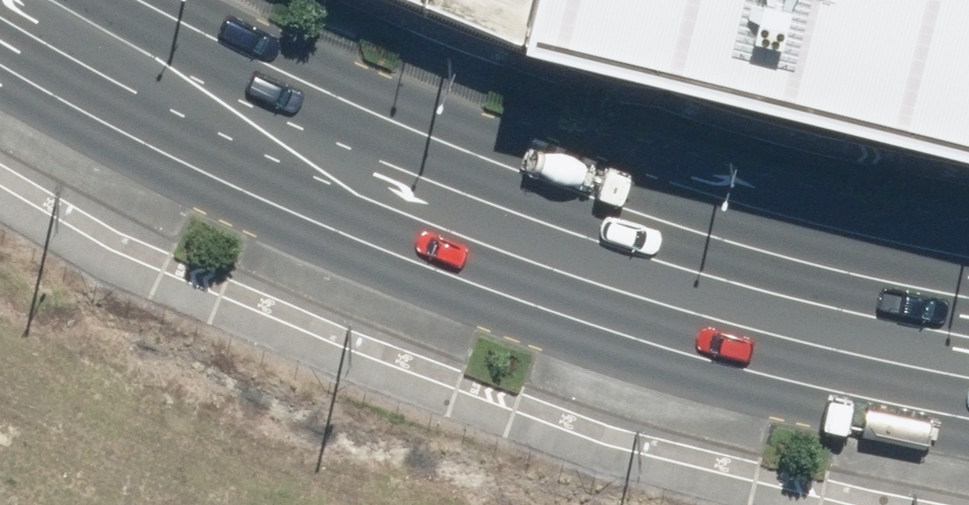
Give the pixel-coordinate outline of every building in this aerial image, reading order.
[(537,0),(968,108),(968,0),(537,0)]
